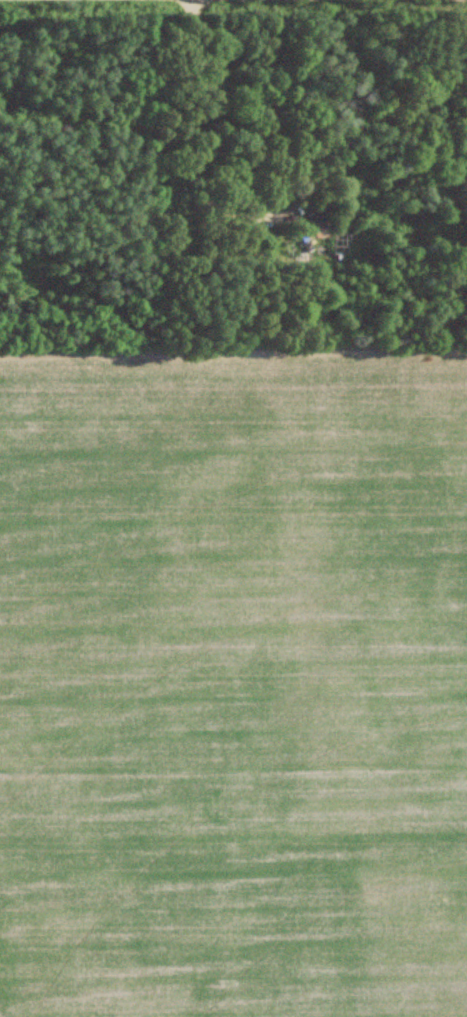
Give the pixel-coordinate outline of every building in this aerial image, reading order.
[(326,208),(314,208),(314,224),(326,224),(326,208)]
